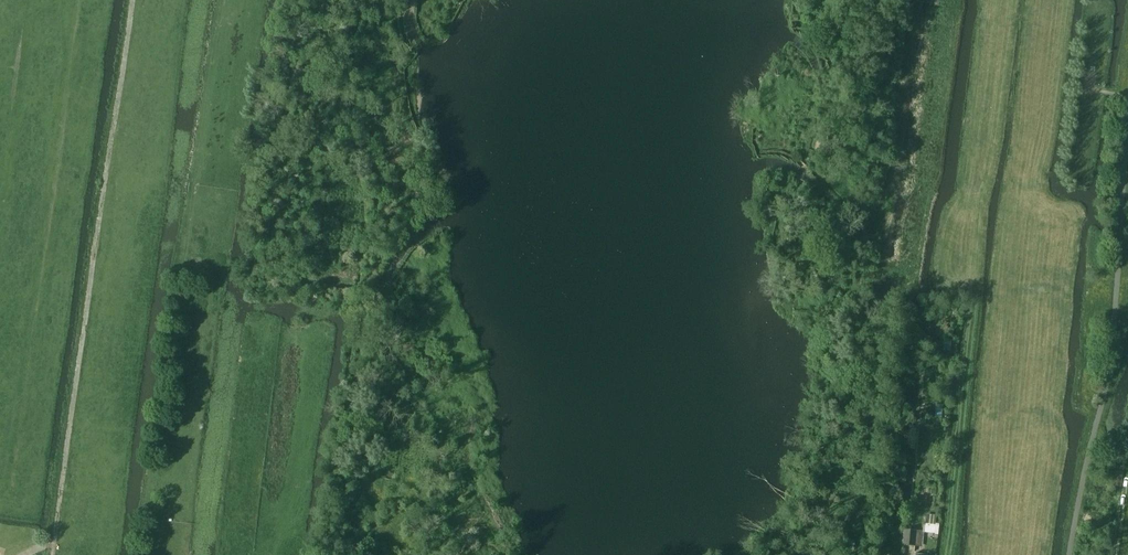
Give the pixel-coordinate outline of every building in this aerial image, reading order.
[(944,339),(943,350),(950,351),(951,340),(944,339)] [(926,514),(925,523),(935,525),(936,516),(926,514)] [(904,522),(902,545),(915,546),(916,531),(906,530),(907,522),(904,522)]
